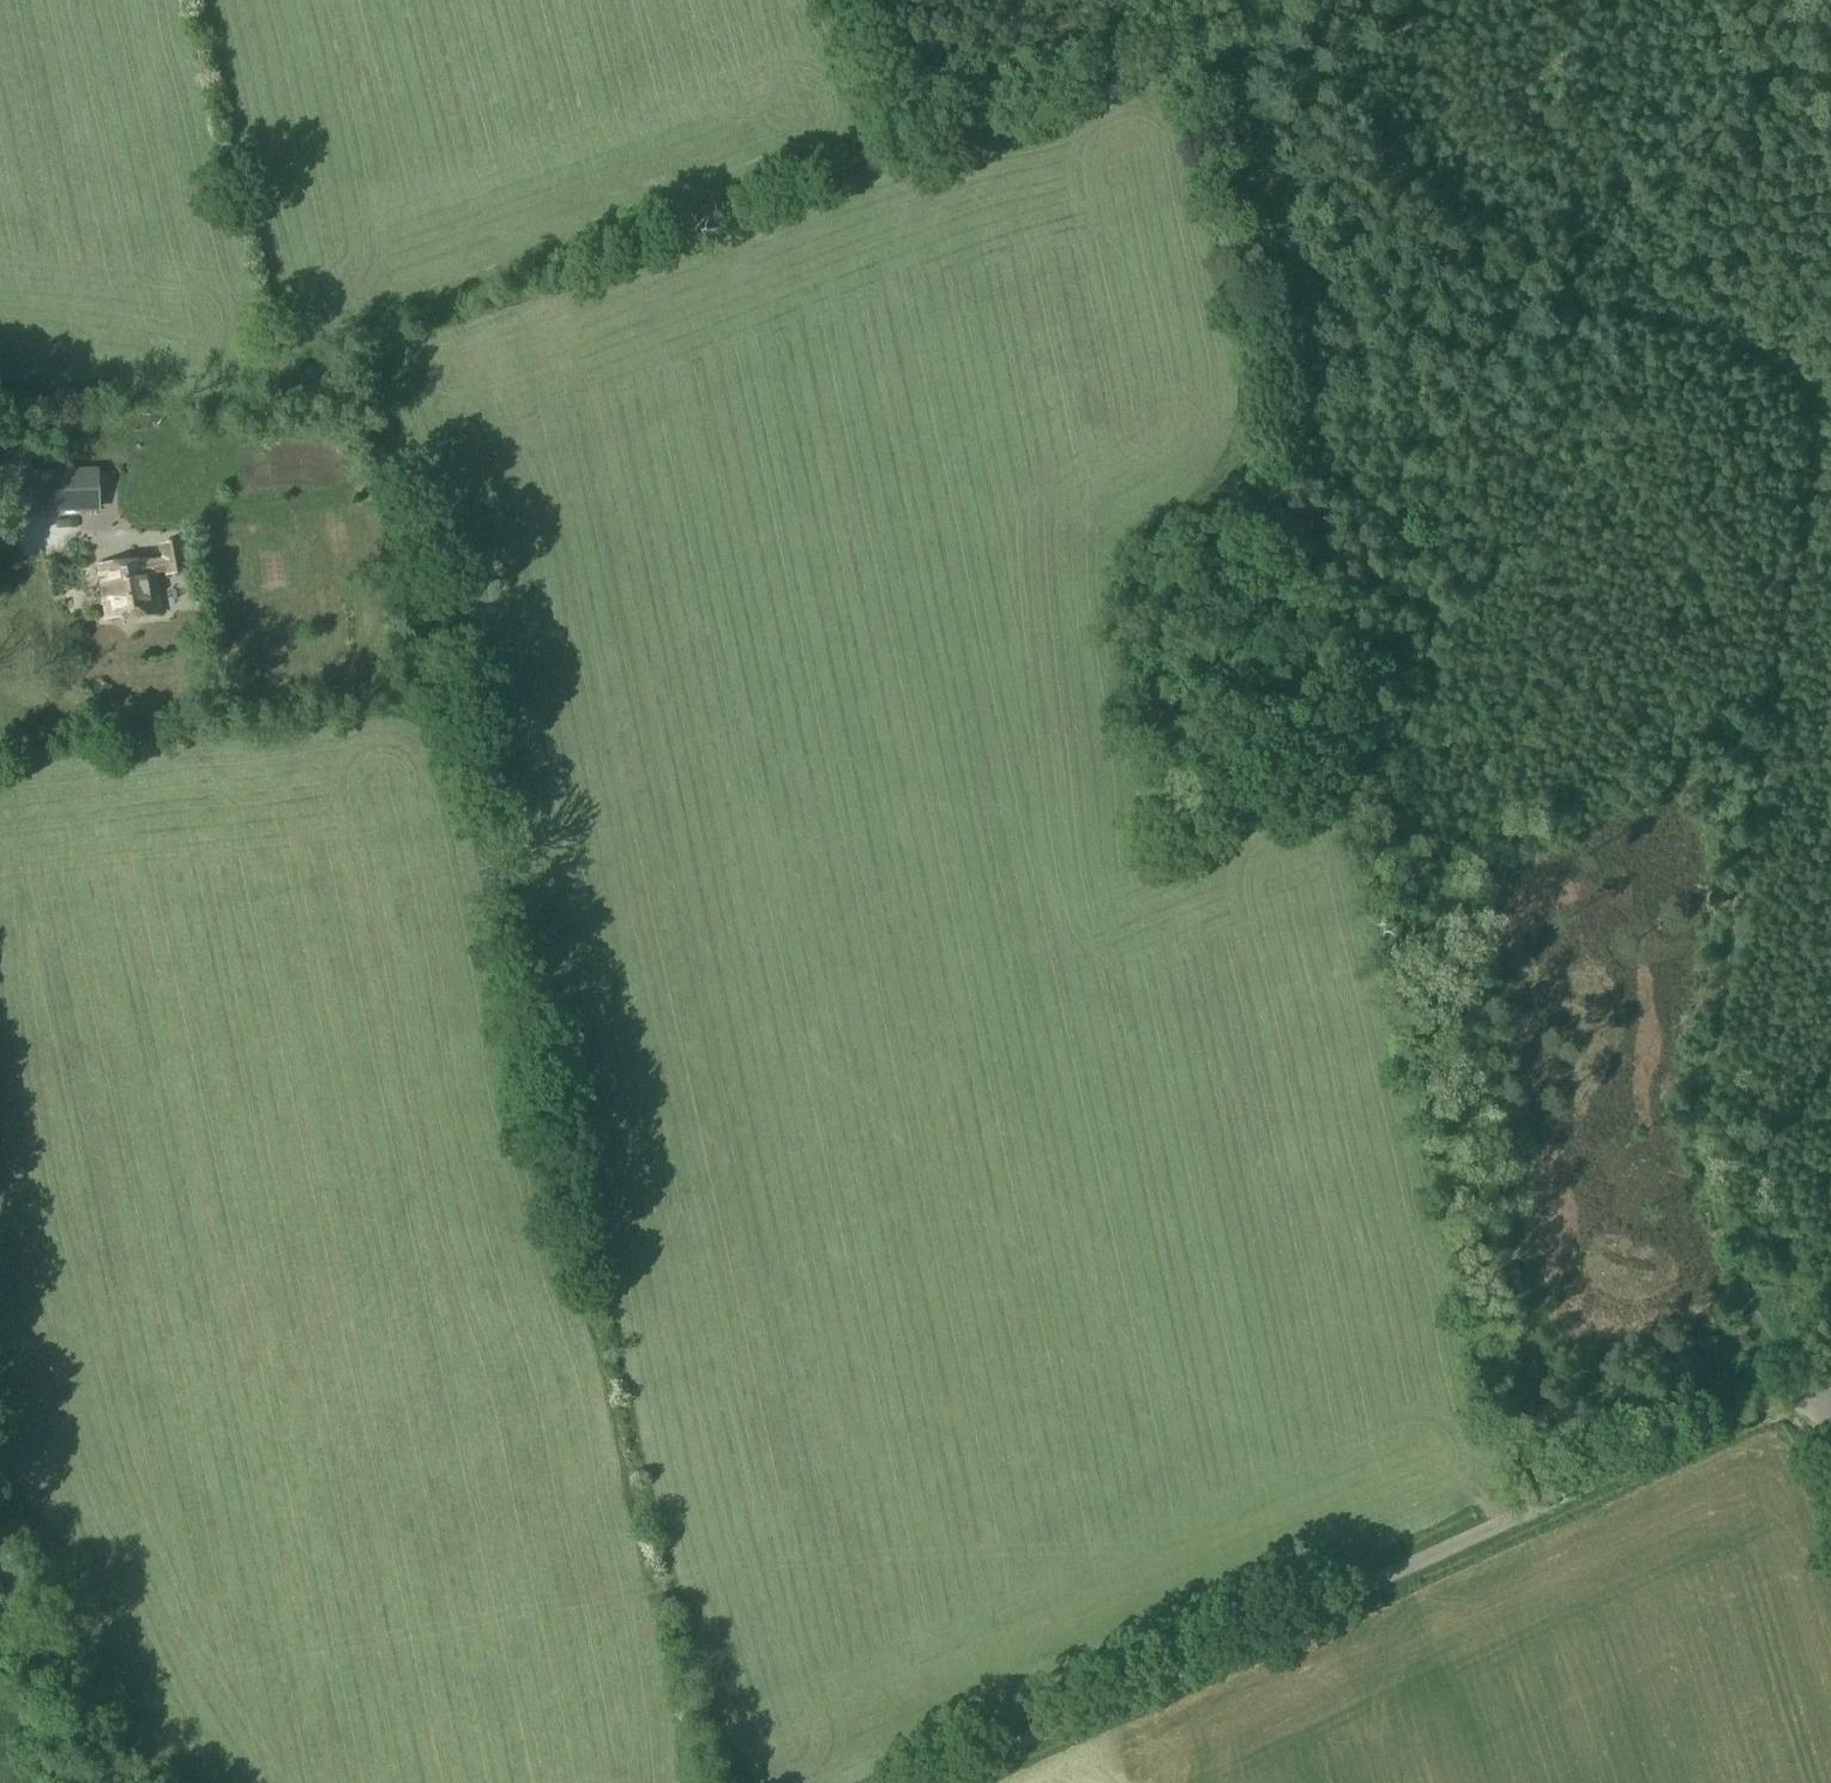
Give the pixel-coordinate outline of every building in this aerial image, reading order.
[(46,474),(25,475),(25,489),(26,511),(78,509),(77,474),(46,474)] [(81,518),(93,518),(92,497),(80,498),(81,518)] [(157,615),(153,575),(166,573),(167,575),(186,571),(181,540),(161,544),(164,560),(97,567),(102,620),(157,615)]
